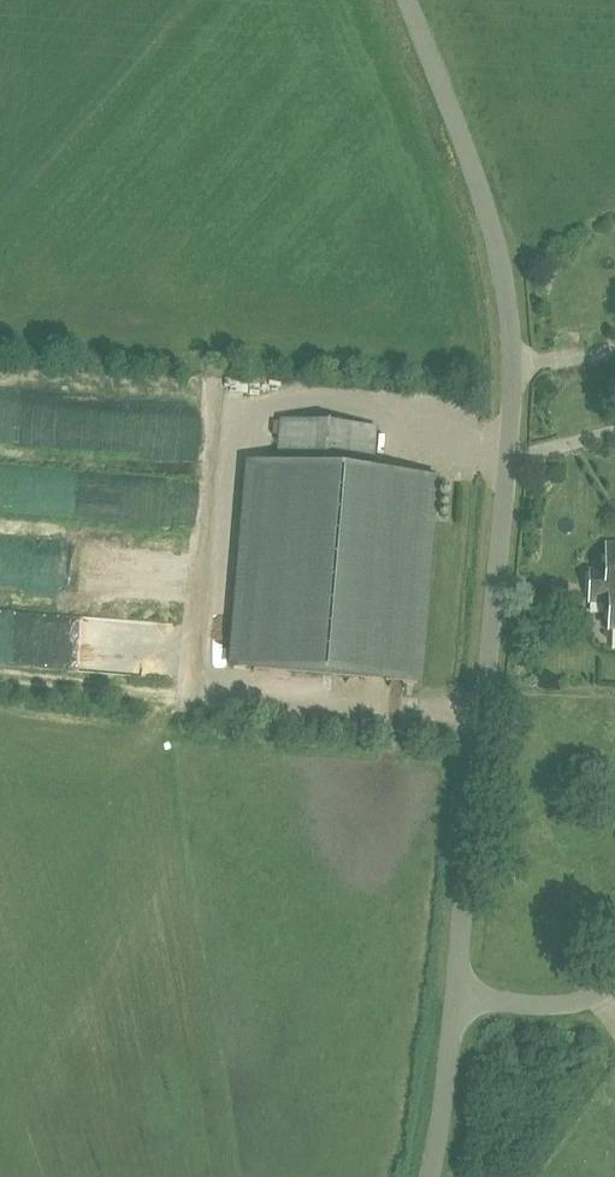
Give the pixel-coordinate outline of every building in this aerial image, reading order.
[(372,472),(376,428),(279,420),(275,464),(248,462),(231,667),(417,683),(434,478),(372,472)] [(606,543),(605,570),(588,570),(587,601),(603,601),(603,602),(607,602),(606,630),(614,630),(614,544),(606,543)] [(47,670),(52,632),(28,629),(23,667),(47,670)]
